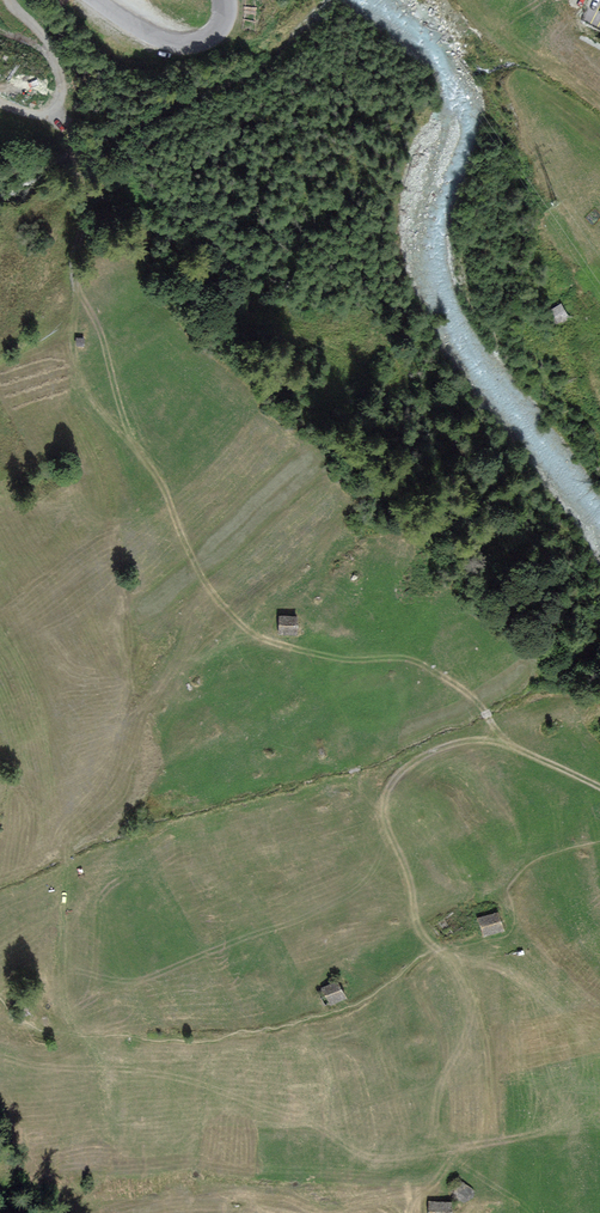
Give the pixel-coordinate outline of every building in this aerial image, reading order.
[(567,317),(561,305),(552,310),(558,322),(567,317)] [(297,618),(282,618),(281,633),(297,633),(297,618)] [(126,638),(117,622),(102,631),(111,647),(126,638)] [(136,648),(121,651),(125,668),(140,665),(136,648)] [(502,931),(497,916),(480,921),(485,936),(502,931)] [(344,997),(338,983),(324,990),(331,1004),(344,997)] [(431,1203),(432,1212),(450,1212),(450,1203),(431,1203)]
